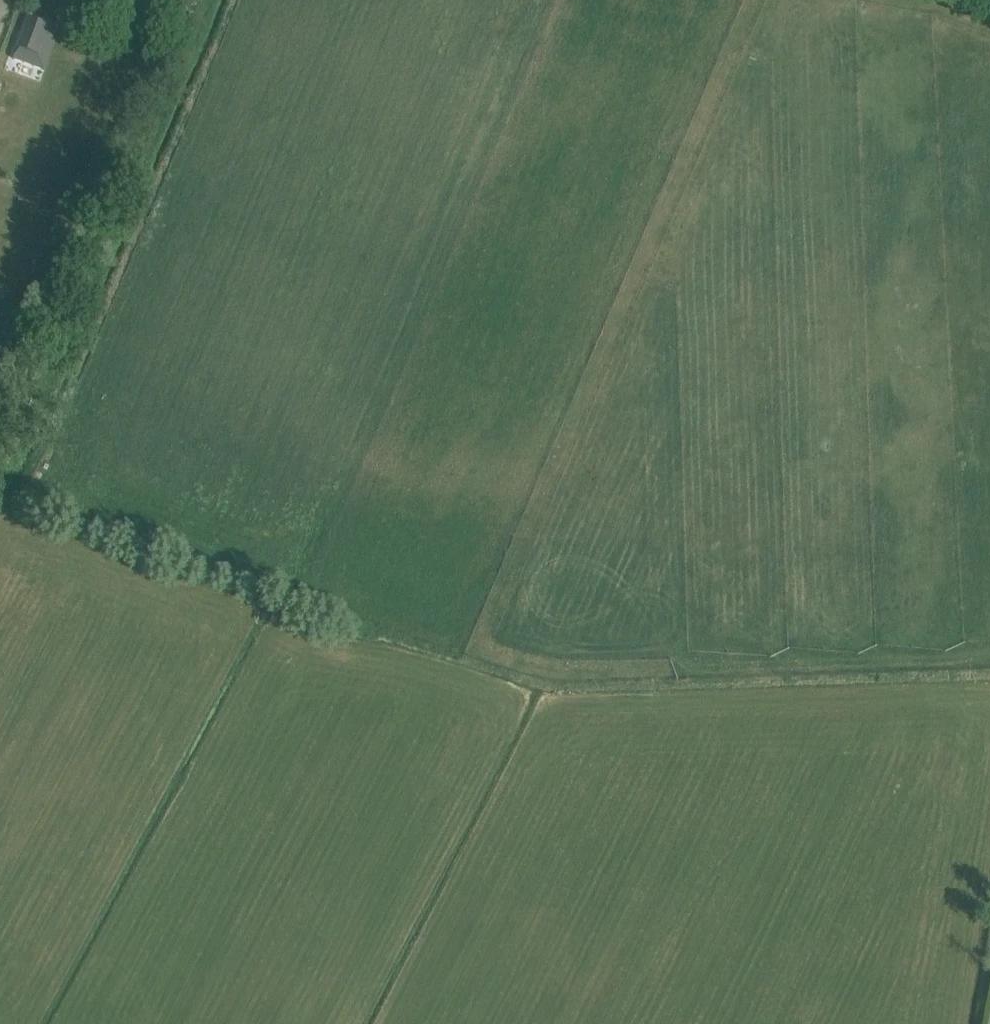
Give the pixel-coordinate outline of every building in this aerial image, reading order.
[(149,12),(145,23),(155,27),(159,15),(149,12)] [(28,18),(18,46),(38,54),(49,26),(28,18)]
